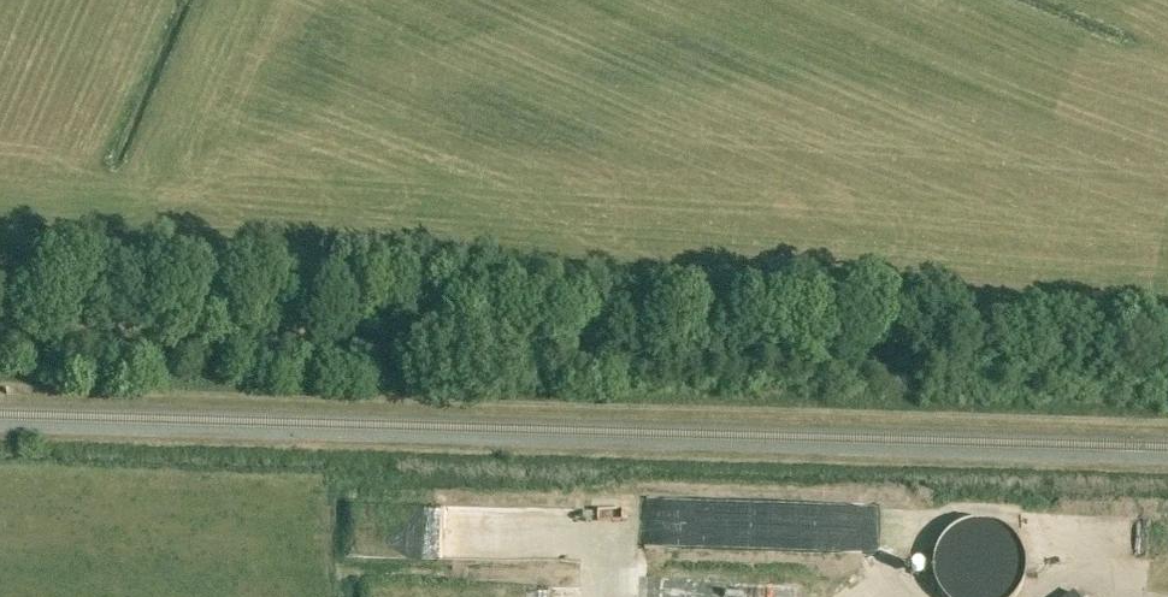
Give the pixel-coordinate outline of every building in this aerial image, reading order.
[(442,551),(464,550),(462,502),(440,503),(442,551)] [(934,556),(934,560),(933,564),(933,568),(934,572),(934,576),(935,580),(937,584),(938,588),(940,591),(943,594),(945,596),(1015,596),(1016,595),(1019,592),(1021,589),(1023,585),(1024,581),(1025,577),(1026,573),(1026,569),(1027,565),(1026,561),(1026,557),(1025,553),(1023,549),(1022,546),(1020,542),(1017,539),(1015,535),(1012,533),(1009,530),(1005,528),(1002,525),(998,524),(994,522),(991,521),(987,520),(982,520),(978,520),(974,520),(970,521),(966,522),(962,523),(959,525),(955,527),(952,529),(949,532),(946,535),(943,538),(941,541),(939,545),(937,548),(936,552),(934,556)]
